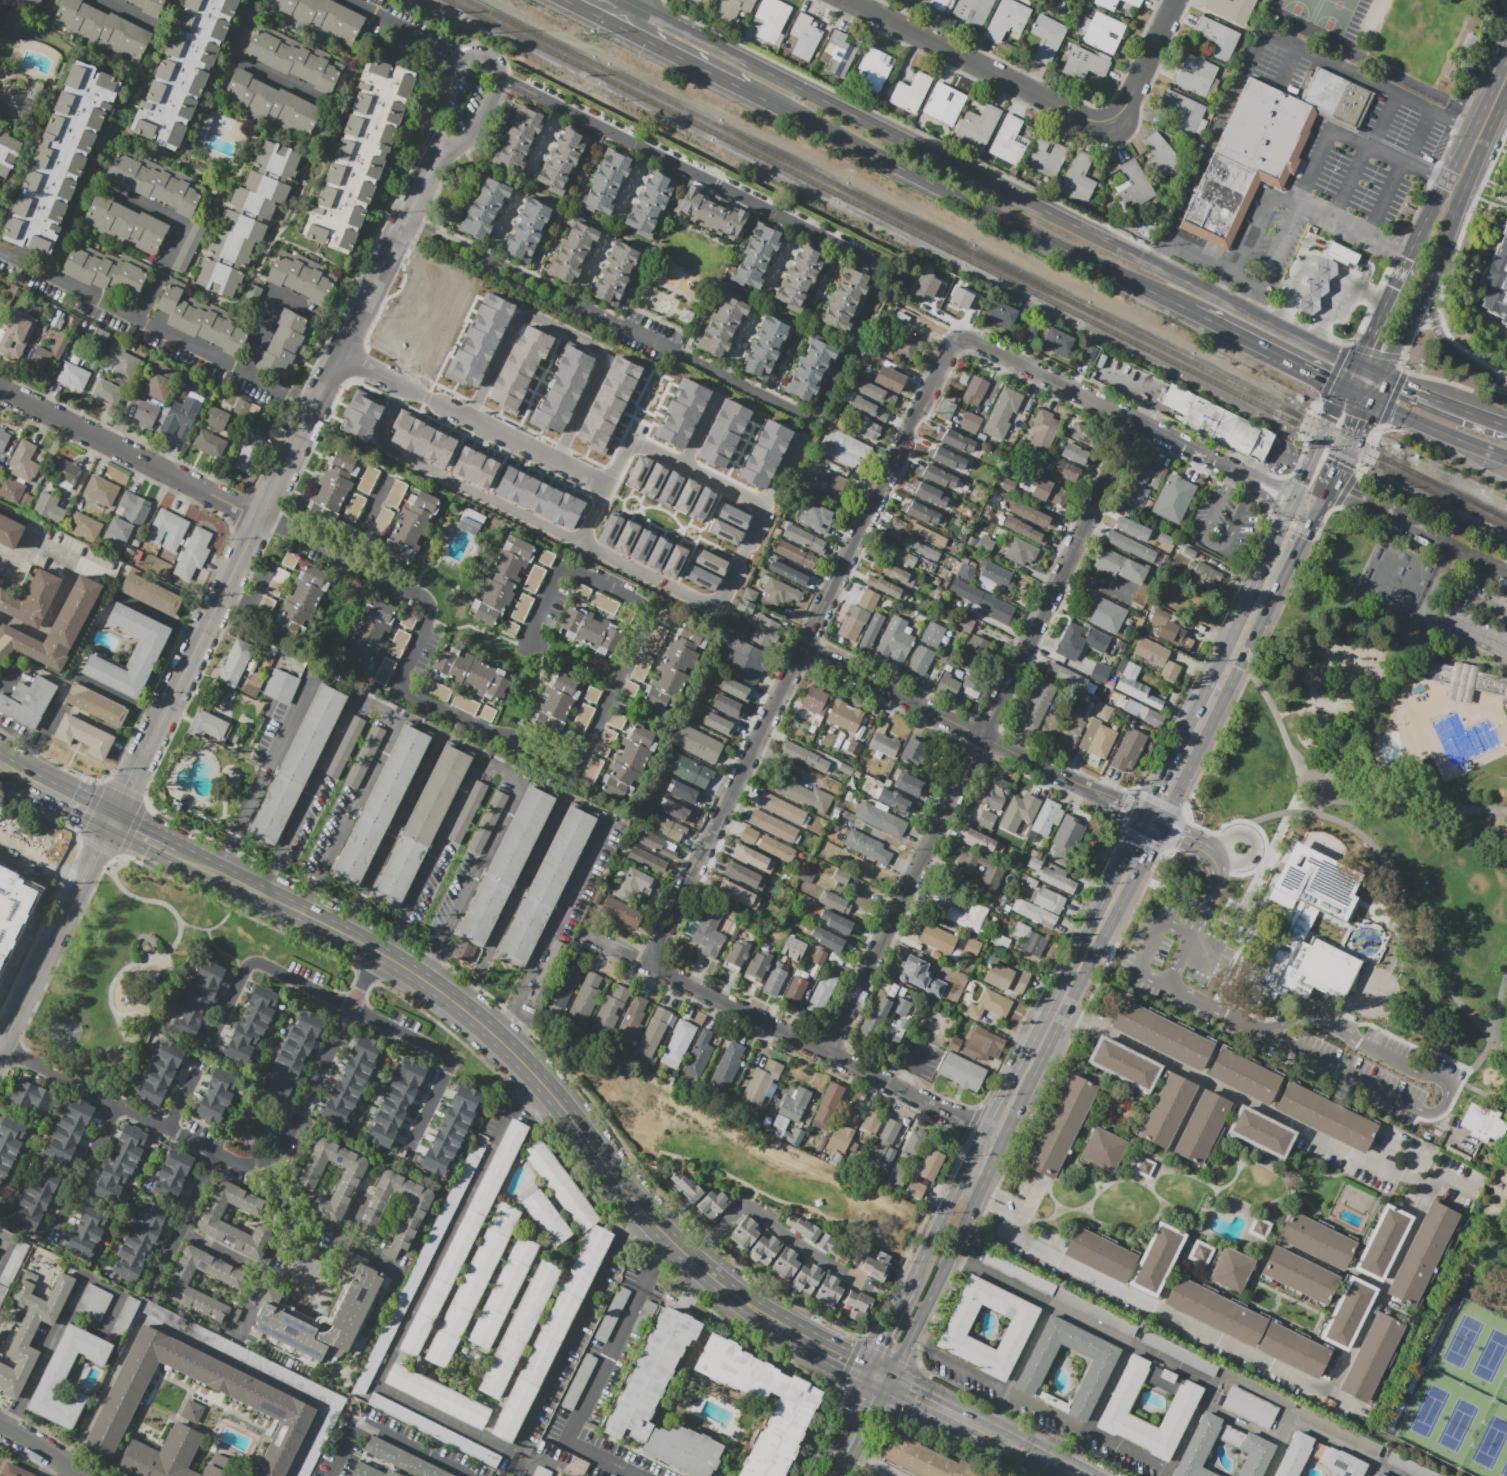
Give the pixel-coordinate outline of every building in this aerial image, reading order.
[(52,22),(63,0),(81,0),(81,1),(108,14),(109,12),(153,34),(137,64),(95,43),(94,46),(66,32),(67,29),(52,22)] [(124,2),(125,0),(167,0),(157,19),(141,11),(142,8),(131,3),(130,5),(124,2)] [(163,53),(185,0),(240,0),(189,121),(188,120),(186,126),(187,126),(178,148),(176,147),(175,151),(154,143),(159,133),(157,132),(153,141),(132,132),(133,129),(130,128),(138,109),(142,110),(143,108),(139,106),(142,100),(146,102),(147,99),(144,98),(162,57),(164,58),(166,54),(163,53)] [(264,5),(267,0),(331,0),(365,17),(350,48),(308,27),(306,30),(279,16),(280,13),(264,5)] [(716,17),(724,0),(756,0),(750,14),(740,9),(733,25),(716,17)] [(754,17),(764,22),(757,36),(774,44),(791,8),(775,0),(762,0),(754,17)] [(928,6),(931,0),(950,0),(944,13),(928,6)] [(951,13),(958,0),(995,0),(981,28),(951,13)] [(984,33),(1000,0),(1013,0),(1032,10),(1022,31),(1009,25),(1000,41),(984,33)] [(1113,12),(1119,0),(1094,0),(1093,3),(1113,12)] [(1139,8),(1142,0),(1121,0),(1139,8)] [(1244,26),(1256,0),(1231,0),(1231,1),(1229,0),(1208,0),(1205,7),(1244,26)] [(1082,41),(1113,56),(1126,25),(1096,11),(1082,41)] [(799,12),(789,33),(799,37),(791,54),(809,62),(823,32),(809,25),(812,18),(799,12)] [(1039,13),(1068,28),(1049,67),(1032,58),(1042,39),(1029,33),(1039,13)] [(1201,15),(1241,33),(1227,63),(1208,55),(1214,42),(1193,32),(1201,15)] [(244,53),(259,23),(311,49),(313,46),(331,55),(330,59),(345,66),(329,96),(289,76),(288,78),(260,65),(262,62),(244,53)] [(834,29),(847,35),(844,42),(858,49),(843,79),(825,71),(833,55),(824,51),(834,29)] [(1061,72),(1083,82),(1088,71),(1104,79),(1112,63),(1074,45),(1061,72)] [(868,46),(882,52),(878,60),(892,67),(878,96),(860,88),(867,73),(858,68),(868,46)] [(1174,83),(1210,100),(1219,80),(1213,77),(1218,67),(1188,53),(1174,83)] [(368,57),(391,65),(390,67),(392,68),(389,75),(391,76),(395,66),(396,67),(397,65),(402,67),(402,69),(415,74),(414,77),(416,78),(408,100),(406,99),(404,104),(406,105),(398,126),(396,126),(395,128),(397,129),(388,153),(386,153),(384,159),(386,160),(377,181),(376,180),(374,185),(376,185),(368,205),(367,204),(365,209),(367,210),(359,229),(358,229),(357,231),(358,232),(349,255),(301,236),(310,214),(313,215),(314,213),(310,212),(313,205),(317,206),(318,204),(315,203),(323,184),(325,184),(326,182),(324,181),(332,161),(333,162),(335,157),(334,156),(341,137),(343,137),(344,134),(342,133),(350,113),(351,114),(353,111),(351,110),(358,91),(359,91),(360,90),(356,88),(359,81),(360,82),(361,79),(360,79),(368,57)] [(2,233),(18,193),(20,194),(22,189),(20,188),(28,169),(30,170),(32,165),(31,165),(39,144),(40,145),(43,138),(41,138),(51,113),(54,113),(55,111),(53,111),(61,89),(63,90),(65,86),(63,85),(72,63),(74,63),(76,60),(96,68),(95,72),(98,73),(99,69),(119,77),(118,81),(121,82),(113,103),(108,101),(107,103),(112,105),(109,112),(104,110),(104,112),(106,112),(98,132),(96,131),(95,134),(96,135),(89,154),(87,153),(86,157),(87,158),(79,178),(77,177),(76,182),(77,182),(60,225),(61,226),(49,256),(27,247),(28,244),(2,233)] [(237,66),(253,74),(252,77),(278,90),(279,87),(323,109),(307,141),(262,118),(260,121),(244,113),(246,110),(221,98),(237,66)] [(1179,228),(1248,77),(1301,102),(1318,67),(1375,95),(1356,133),(1317,115),(1281,192),(1260,181),(1227,252),(1179,228)] [(898,81),(888,102),(915,115),(933,78),(918,71),(910,87),(898,81)] [(14,115),(0,109),(0,96),(7,81),(31,91),(35,81),(47,86),(29,129),(11,122),(14,115)] [(937,82),(921,114),(950,129),(967,97),(937,82)] [(1166,89),(1207,107),(1201,118),(1207,121),(1201,135),(1195,132),(1193,136),(1174,127),(1180,114),(1159,105),(1166,89)] [(544,114),(540,124),(542,125),(537,134),(535,133),(523,160),(525,161),(519,174),(491,161),(496,151),(499,152),(506,136),(505,135),(520,103),(544,114)] [(980,116),(966,110),(955,134),(962,137),(959,142),(982,153),(1003,111),(986,103),(980,116)] [(1007,113),(988,152),(1017,166),(1026,146),(1014,141),(1023,121),(1007,113)] [(7,178),(0,175),(0,127),(10,132),(9,135),(15,138),(17,136),(25,140),(7,178)] [(590,139),(586,148),(583,146),(575,164),(576,165),(573,173),(569,172),(560,191),(535,179),(540,169),(545,171),(547,167),(544,165),(557,136),(561,137),(565,127),(590,139)] [(1143,141),(1157,130),(1182,163),(1160,180),(1146,163),(1155,156),(1143,141)] [(1040,134),(1070,149),(1055,179),(1025,164),(1040,134)] [(264,140),(300,155),(294,170),(300,172),(296,182),(294,181),(290,189),(293,191),(288,204),(282,202),(281,204),(275,202),(274,204),(280,206),(275,218),(272,217),(260,245),(255,243),(249,257),(254,259),(250,270),(247,269),(244,275),(248,276),(240,293),(235,291),(232,299),(221,294),(220,297),(196,287),(197,284),(195,283),(201,267),(197,266),(201,257),(203,258),(204,256),(208,257),(210,254),(206,252),(206,250),(204,249),(208,240),(212,242),(218,227),(219,228),(222,221),(220,220),(224,210),(226,211),(230,203),(227,202),(233,187),(237,189),(239,186),(242,187),(243,185),(242,184),(248,170),(249,171),(253,163),(250,162),(254,153),(258,155),(264,140)] [(632,156),(627,167),(630,168),(625,178),(622,176),(621,180),(623,182),(620,189),(617,188),(615,193),(620,195),(614,206),(613,205),(608,216),(594,210),(593,213),(578,206),(584,194),(587,195),(590,188),(592,188),(596,179),(594,178),(604,156),(602,155),(607,145),(632,156)] [(191,220),(174,212),(175,209),(165,204),(164,206),(159,203),(159,201),(149,196),(148,198),(105,177),(121,147),(162,167),(163,164),(192,179),(191,182),(206,190),(191,220)] [(1078,149),(1094,157),(1085,176),(1097,182),(1087,203),(1059,190),(1078,149)] [(1119,167),(1134,158),(1157,196),(1130,212),(1114,187),(1127,180),(1119,167)] [(655,168),(679,179),(674,190),(673,189),(664,209),(665,210),(660,220),(657,219),(651,233),(653,234),(650,240),(636,233),(637,231),(623,224),(628,212),(630,213),(647,178),(650,179),(655,168)] [(513,188),(508,198),(505,197),(488,234),(485,233),(481,241),(457,229),(461,221),(463,222),(485,175),(513,188)] [(737,244),(675,215),(690,184),(700,188),(697,193),(703,195),(701,198),(731,212),(732,210),(737,212),(739,208),(749,213),(743,227),(745,228),(737,244)] [(83,221),(98,189),(114,197),(112,200),(139,214),(141,211),(170,225),(154,257),(126,243),(125,246),(96,231),(97,228),(83,221)] [(554,210),(551,217),(549,216),(546,223),(544,222),(539,233),(541,233),(530,257),(528,256),(525,262),(505,253),(508,245),(506,243),(516,223),(518,224),(520,218),(518,217),(528,196),(538,201),(538,203),(554,210)] [(1477,284),(1506,218),(1506,325),(1477,311),(1487,289),(1477,284)] [(600,232),(596,242),(594,241),(583,264),(580,263),(577,269),(580,271),(576,278),(574,277),(570,285),(545,274),(550,264),(551,265),(560,246),(558,245),(562,237),(565,238),(571,226),(568,225),(571,219),(600,232)] [(758,289),(745,283),(743,287),(728,280),(757,219),(781,230),(776,241),(780,242),(758,289)] [(172,266),(193,222),(206,229),(185,273),(172,266)] [(616,308),(591,296),(596,287),(593,286),(596,279),(600,280),(604,273),(600,271),(615,239),(629,246),(630,243),(644,249),(616,308)] [(60,272),(75,241),(103,255),(105,252),(124,262),(125,261),(142,269),(141,270),(148,273),(135,299),(107,285),(105,290),(90,283),(89,286),(60,272)] [(1326,250),(1347,261),(1355,265),(1360,256),(1330,241),(1326,250)] [(799,315),(784,308),(786,304),(773,298),(778,287),(780,288),(793,261),(791,260),(796,249),(799,251),(803,242),(816,248),(815,250),(825,255),(809,290),(807,289),(802,301),(804,302),(799,315)] [(265,279),(280,249),(294,256),(296,253),(325,267),(323,270),(338,277),(323,308),(307,300),(308,297),(298,292),(296,295),(291,292),(292,289),(283,285),(281,287),(265,279)] [(1326,250),(1324,255),(1345,266),(1347,261),(1326,250)] [(1299,311),(1309,316),(1318,310),(1318,299),(1329,293),(1327,282),(1337,275),(1337,263),(1326,258),(1316,264),(1317,276),(1308,282),(1309,293),(1298,300),(1299,311)] [(869,274),(865,284),(867,286),(863,295),(860,293),(847,321),(851,323),(846,333),(825,322),(823,326),(817,323),(822,311),(826,313),(834,296),(832,295),(843,272),(851,276),(855,267),(869,274)] [(933,276),(932,278),(940,282),(940,283),(946,286),(939,300),(933,297),(932,299),(924,295),(922,298),(911,292),(922,270),(933,276)] [(166,324),(171,316),(156,308),(171,277),(186,285),(182,294),(209,307),(211,304),(230,313),(227,319),(236,323),(235,326),(243,330),(242,332),(248,335),(236,358),(221,351),(222,348),(195,335),(194,338),(166,324)] [(250,283),(262,289),(254,309),(241,303),(250,283)] [(980,299),(973,312),(968,309),(967,311),(958,307),(957,309),(949,305),(951,300),(949,299),(955,286),(980,299)] [(480,303),(486,291),(500,298),(501,296),(512,301),(512,303),(516,305),(510,317),(480,303)] [(749,306),(744,317),(742,317),(733,338),(731,337),(728,342),(730,343),(726,352),(722,351),(718,358),(694,347),(699,338),(701,339),(713,312),(717,313),(719,309),(717,308),(719,303),(721,304),(725,295),(749,306)] [(1023,311),(1013,333),(984,318),(993,299),(1016,310),(1017,308),(1023,311)] [(15,361),(0,353),(0,339),(16,309),(23,312),(24,311),(28,313),(33,303),(44,309),(15,361)] [(475,313),(480,303),(510,317),(510,318),(505,328),(475,313)] [(255,366),(263,348),(265,350),(277,324),(275,323),(284,306),(315,322),(307,337),(310,339),(296,367),(293,366),(286,381),(255,366)] [(684,308),(695,313),(690,324),(679,319),(684,308)] [(59,330),(50,325),(57,310),(64,313),(62,318),(65,319),(59,330)] [(505,328),(500,340),(470,325),(475,313),(505,328)] [(766,382),(743,371),(747,361),(743,359),(747,351),(749,352),(762,324),(760,323),(764,314),(779,321),(781,317),(794,324),(789,335),(787,333),(768,372),(770,373),(766,382)] [(1027,332),(1033,319),(1042,323),(1035,336),(1027,332)] [(500,340),(494,351),(464,336),(470,325),(500,340)] [(549,348),(535,341),(534,342),(521,335),(526,325),(546,335),(546,334),(554,338),(549,348)] [(109,333),(103,344),(91,338),(98,326),(109,333)] [(1048,326),(1072,338),(1073,336),(1080,339),(1070,360),(1039,345),(1048,326)] [(38,345),(50,352),(61,332),(71,337),(57,363),(50,359),(43,373),(28,364),(38,345)] [(896,355),(906,334),(919,340),(909,361),(896,355)] [(513,345),(514,343),(516,344),(520,335),(521,335),(534,342),(535,341),(549,348),(543,360),(540,358),(513,345)] [(494,351),(488,363),(458,348),(464,336),(494,351)] [(812,337),(837,350),(820,383),(817,381),(816,384),(818,385),(813,395),(810,394),(806,402),(784,390),(792,375),(793,376),(796,371),(794,370),(799,362),(801,363),(806,353),(804,352),(812,337)] [(113,340),(127,348),(125,351),(142,360),(130,383),(111,373),(114,368),(112,367),(115,361),(105,356),(113,340)] [(562,354),(576,361),(576,362),(589,369),(595,358),(574,348),(575,348),(567,344),(562,354)] [(508,356),(513,345),(540,358),(535,369),(508,356)] [(1089,345),(1098,349),(1092,363),(1082,358),(1089,345)] [(488,363),(482,374),(453,359),(458,348),(488,363)] [(863,358),(866,350),(879,357),(876,364),(863,358)] [(586,380),(587,378),(586,378),(590,369),(589,369),(576,362),(576,361),(562,354),(556,366),(559,367),(586,380)] [(610,367),(616,355),(642,368),(637,380),(610,367)] [(503,366),(508,356),(535,369),(530,379),(503,366)] [(61,358),(91,373),(82,393),(74,389),(74,391),(69,389),(70,387),(56,380),(56,379),(52,377),(61,358)] [(482,374),(476,388),(470,385),(470,386),(463,383),(462,385),(443,376),(451,359),(453,359),(482,374)] [(150,430),(129,419),(133,411),(135,412),(138,406),(131,402),(138,389),(144,392),(160,362),(186,376),(182,384),(186,387),(181,398),(170,392),(164,404),(146,394),(144,400),(161,409),(150,430)] [(872,381),(880,364),(907,377),(898,394),(872,381)] [(498,377),(503,366),(530,379),(525,390),(498,377)] [(581,391),(586,380),(559,367),(554,378),(581,391)] [(605,378),(610,367),(637,380),(631,391),(605,378)] [(957,382),(963,370),(971,374),(965,385),(957,382)] [(961,399),(973,374),(989,382),(977,406),(961,399)] [(492,387),(497,376),(498,377),(525,390),(520,401),(492,387)] [(89,397),(100,378),(124,391),(114,409),(100,401),(99,402),(89,397)] [(576,402),(581,391),(554,378),(549,388),(576,402)] [(599,389),(605,378),(631,391),(625,402),(599,389)] [(679,390),(684,378),(711,391),(706,403),(679,390)] [(856,391),(861,379),(897,397),(893,406),(883,401),(882,403),(856,391)] [(1260,463),(1273,436),(1170,385),(1160,405),(1184,417),(1181,424),(1260,463)] [(982,431),(1004,386),(1025,396),(1016,414),(1013,413),(1008,422),(1011,424),(1002,442),(982,431)] [(520,401),(514,412),(503,406),(503,405),(487,398),(492,387),(520,401)] [(351,404),(352,402),(350,401),(356,388),(373,396),(371,401),(383,407),(378,417),(351,404)] [(570,412),(576,402),(549,388),(544,399),(570,412)] [(594,401),(599,389),(625,402),(620,414),(594,401)] [(673,401),(679,390),(706,403),(700,415),(673,401)] [(848,403),(852,393),(880,407),(879,410),(889,415),(885,423),(851,407),(851,405),(848,403)] [(183,442),(175,437),(181,426),(178,424),(172,436),(159,429),(162,423),(157,420),(165,404),(170,407),(173,400),(182,404),(186,396),(202,403),(195,418),(200,421),(194,433),(189,430),(183,442)] [(258,407),(238,397),(231,411),(252,421),(258,407)] [(565,423),(566,423),(571,413),(570,412),(544,399),(543,398),(538,409),(565,423)] [(719,410),(725,398),(752,411),(746,423),(719,410)] [(935,413),(942,398),(957,405),(949,421),(935,413)] [(588,412),(594,401),(620,414),(614,425),(588,412)] [(667,413),(673,401),(700,415),(694,426),(667,413)] [(378,417),(372,429),(371,430),(347,418),(342,415),(348,403),(351,404),(378,417)] [(202,422),(211,404),(231,414),(222,432),(202,422)] [(1030,428),(1040,408),(1055,415),(1053,418),(1061,423),(1045,455),(1028,447),(1036,431),(1030,428)] [(538,409),(532,420),(544,426),(544,425),(560,433),(565,423),(538,409)] [(713,421),(719,410),(746,423),(740,435),(713,421)] [(960,428),(968,411),(983,419),(975,435),(960,428)] [(582,423),(588,412),(614,425),(609,436),(582,423)] [(400,445),(390,440),(403,413),(414,418),(400,445)] [(662,424),(667,413),(694,426),(689,438),(662,424)] [(854,431),(861,417),(882,427),(875,441),(854,431)] [(347,418),(371,430),(372,429),(373,430),(367,443),(339,429),(344,418),(346,420),(347,418)] [(414,418),(425,423),(424,424),(411,451),(410,452),(400,446),(400,445),(414,418)] [(762,431),(767,420),(792,432),(786,443),(762,431)] [(708,433),(713,421),(740,435),(734,446),(708,433)] [(1067,435),(1074,421),(1097,433),(1090,447),(1067,435)] [(609,436),(602,449),(575,436),(581,423),(582,423),(609,436)] [(424,424),(435,430),(422,456),(411,451),(424,424)] [(656,436),(662,424),(689,438),(683,449),(656,436)] [(935,438),(939,430),(943,433),(947,426),(977,441),(971,453),(963,449),(961,452),(940,441),(935,438)] [(1,455),(0,454),(0,428),(6,431),(5,432),(11,436),(1,455)] [(228,441),(219,458),(191,444),(199,428),(228,441)] [(435,430),(446,435),(433,462),(422,456),(435,430)] [(826,454),(837,430),(872,447),(866,460),(859,457),(854,468),(826,454)] [(233,467),(252,431),(263,437),(265,433),(274,438),(268,449),(261,445),(254,457),(258,459),(249,476),(233,467)] [(756,443),(762,431),(786,443),(780,454),(756,443)] [(702,444),(708,433),(734,446),(729,458),(702,444)] [(446,435),(457,440),(450,454),(452,455),(447,467),(445,466),(444,467),(433,462),(446,435)] [(22,438),(38,447),(31,460),(41,466),(34,478),(32,477),(29,483),(10,473),(13,466),(8,463),(22,438)] [(1061,456),(1068,442),(1089,452),(1082,467),(1061,456)] [(751,454),(756,443),(780,454),(775,466),(751,454)] [(696,456),(702,444),(729,458),(723,469),(696,456)] [(931,459),(932,458),(926,455),(930,449),(933,450),(936,444),(968,460),(963,471),(955,467),(953,470),(931,459)] [(463,446),(475,451),(463,477),(450,471),(463,446)] [(331,465),(327,463),(330,456),(333,457),(337,450),(357,459),(354,466),(359,468),(355,476),(331,465)] [(475,451),(487,457),(475,483),(463,477),(475,451)] [(745,465),(751,454),(775,466),(769,477),(745,465)] [(56,455),(83,469),(71,491),(57,483),(59,479),(47,472),(56,455)] [(638,489),(624,482),(638,455),(643,458),(643,456),(652,461),(638,489)] [(487,457),(499,463),(487,489),(475,483),(487,457)] [(1052,473),(1059,459),(1081,470),(1074,484),(1052,473)] [(1153,466),(1144,484),(1131,478),(1140,460),(1153,466)] [(655,462),(663,466),(663,467),(667,470),(655,495),(650,493),(650,494),(641,490),(655,462)] [(918,474),(921,467),(925,468),(928,462),(959,477),(953,488),(946,485),(944,488),(921,476),(918,474)] [(355,476),(352,483),(353,483),(349,491),(348,490),(320,477),(320,476),(322,477),(325,470),(327,472),(331,465),(355,476)] [(379,471),(369,494),(357,489),(367,465),(379,471)] [(505,498),(494,492),(507,465),(518,471),(505,498)] [(769,477),(763,489),(754,484),(754,485),(747,482),(747,481),(739,477),(745,465),(769,477)] [(1161,482),(1153,478),(1159,466),(1167,470),(1161,482)] [(824,469),(848,480),(836,505),(824,499),(827,493),(815,487),(824,469)] [(657,498),(671,504),(684,478),(679,476),(679,475),(671,470),(657,498)] [(516,503),(505,498),(518,471),(530,476),(516,503)] [(1159,494),(1170,471),(1182,476),(1178,483),(1180,484),(1172,500),(1159,494)] [(93,473),(120,487),(109,508),(82,493),(93,473)] [(16,505),(0,496),(0,486),(6,475),(27,485),(23,492),(34,497),(30,505),(19,500),(16,505)] [(527,509),(516,503),(530,476),(541,482),(527,509)] [(348,490),(343,501),(319,490),(321,485),(317,483),(320,477),(348,490)] [(1040,477),(1070,492),(1062,507),(1045,499),(1044,502),(1030,495),(1040,477)] [(673,506),(686,513),(700,486),(695,483),(695,482),(687,478),(673,506)] [(1001,488),(1005,478),(1017,483),(1012,493),(1001,488)] [(912,494),(915,488),(912,486),(915,479),(920,482),(921,481),(942,492),(941,494),(949,498),(943,510),(912,494)] [(384,502),(395,480),(408,486),(398,509),(384,502)] [(538,514),(527,509),(541,482),(552,487),(538,514)] [(703,486),(712,490),(711,492),(716,494),(703,520),(698,517),(698,518),(689,514),(703,486)] [(1135,493),(1139,486),(1150,491),(1146,499),(1135,493)] [(550,520),(538,514),(552,487),(563,493),(550,520)] [(125,490),(138,497),(139,496),(150,502),(148,506),(151,507),(141,527),(126,519),(127,516),(115,510),(125,490)] [(309,500),(312,493),(317,495),(319,490),(343,501),(337,513),(309,500)] [(438,499),(435,506),(438,507),(434,516),(429,513),(415,543),(418,545),(412,559),(385,547),(409,493),(416,496),(419,491),(438,499)] [(67,511),(59,526),(32,511),(42,492),(58,500),(56,505),(67,511)] [(560,525),(550,520),(563,493),(564,492),(575,497),(560,525)] [(1146,499),(1146,500),(1143,507),(1140,505),(1137,510),(1125,504),(1131,492),(1135,493),(1146,499)] [(355,493),(367,498),(355,523),(343,518),(355,493)] [(575,497),(586,503),(580,513),(571,531),(560,525),(575,497)] [(900,510),(904,502),(908,504),(911,497),(942,512),(936,524),(928,521),(926,523),(900,510)] [(337,513),(334,520),(306,507),(309,500),(337,513)] [(1010,511),(1016,500),(1057,521),(1052,529),(1047,526),(1045,529),(1010,511)] [(715,514),(744,529),(750,517),(737,510),(738,509),(731,506),(731,507),(721,502),(715,514)] [(811,529),(811,528),(804,525),(805,523),(798,520),(806,503),(814,507),(816,502),(837,512),(825,536),(811,529)] [(1155,504),(1164,508),(1163,509),(1170,513),(1172,509),(1182,514),(1175,526),(1159,518),(1158,521),(1148,517),(1155,504)] [(384,536),(370,530),(381,506),(395,512),(384,536)] [(167,531),(165,531),(158,545),(145,539),(161,507),(175,514),(167,531)] [(456,527),(465,507),(486,516),(477,537),(456,527)] [(103,525),(94,543),(71,531),(74,526),(70,523),(76,511),(103,525)] [(1144,526),(1144,527),(1151,531),(1145,542),(1109,524),(1115,512),(1144,526)] [(14,549),(0,542),(0,514),(25,526),(14,549)] [(175,514),(190,522),(174,553),(161,547),(168,532),(167,531),(175,514)] [(623,519),(609,547),(601,543),(602,542),(597,539),(609,514),(615,516),(615,515),(623,519)] [(134,525),(119,556),(99,546),(113,515),(134,525)] [(1002,526),(1008,515),(1049,535),(1043,547),(1002,526)] [(890,526),(895,517),(907,523),(903,532),(890,526)] [(713,519),(742,533),(736,545),(723,539),(723,540),(716,537),(717,536),(707,531),(713,519)] [(626,520),(640,527),(626,554),(622,551),(621,553),(612,548),(626,520)] [(907,530),(912,521),(948,539),(943,548),(937,545),(936,547),(916,538),(917,535),(907,530)] [(781,536),(788,523),(826,541),(823,548),(825,548),(822,556),(781,536)] [(184,549),(185,547),(182,546),(187,536),(190,538),(196,525),(212,534),(205,547),(210,550),(205,559),(184,549)] [(886,534),(890,526),(903,532),(898,540),(886,534)] [(1111,528),(1137,541),(1136,542),(1158,553),(1152,564),(1105,540),(1111,528)] [(642,529),(656,535),(643,561),(638,559),(637,560),(629,556),(642,529)] [(1166,540),(1168,535),(1151,529),(1146,542),(1162,548),(1163,546),(1170,548),(1172,542),(1166,540)] [(976,549),(983,533),(991,537),(990,539),(995,542),(989,555),(976,549)] [(509,534),(533,547),(493,628),(473,617),(476,609),(471,607),(475,599),(481,602),(484,596),(479,593),(486,578),(492,581),(495,575),(490,572),(509,534)] [(900,545),(905,535),(941,553),(936,563),(900,545)] [(658,536),(667,541),(666,542),(671,544),(658,570),(654,567),(653,568),(645,564),(658,536)] [(1004,558),(1015,536),(1040,549),(1029,570),(1004,558)] [(773,552),(779,539),(818,558),(812,571),(773,552)] [(675,544),(688,551),(675,578),(669,576),(661,572),(675,544)] [(890,544),(918,558),(913,567),(905,563),(903,567),(884,557),(890,544)] [(1102,546),(1148,569),(1139,586),(1119,576),(1120,574),(1117,572),(1114,576),(1093,566),(1102,546)] [(1185,546),(1198,552),(1195,558),(1182,552),(1185,546)] [(205,559),(200,569),(196,567),(189,581),(172,573),(173,572),(178,561),(175,559),(180,550),(183,551),(184,549),(205,559)] [(538,561),(543,549),(555,555),(550,567),(538,561)] [(694,562),(698,554),(699,554),(702,549),(727,562),(725,567),(726,568),(722,576),(694,562)] [(286,552),(298,557),(292,569),(281,564),(286,552)] [(882,573),(883,571),(873,566),(878,558),(916,577),(911,588),(882,573)] [(952,573),(958,561),(962,563),(964,558),(979,565),(970,582),(952,573)] [(768,569),(773,560),(809,577),(804,587),(768,569)] [(976,585),(988,561),(1013,573),(1009,579),(1015,582),(1010,591),(1005,589),(1001,597),(976,585)] [(1198,561),(1223,573),(1219,582),(1216,580),(1210,590),(1189,580),(1198,561)] [(297,577),(300,571),(303,572),(308,563),(329,573),(325,582),(329,584),(325,592),(323,591),(297,577)] [(522,588),(535,594),(546,570),(534,565),(522,588)] [(693,565),(720,579),(716,587),(715,586),(713,591),(686,578),(693,565)] [(1,611),(0,612),(0,587),(1,586),(11,595),(22,601),(39,567),(63,579),(38,630),(1,611)] [(278,568),(290,574),(279,597),(266,590),(278,568)] [(175,618),(119,590),(129,571),(184,599),(175,618)] [(14,649),(0,663),(0,625),(3,622),(44,643),(79,573),(103,585),(66,656),(68,657),(60,672),(14,649)] [(763,574),(803,593),(799,602),(791,599),(789,604),(780,600),(778,606),(765,600),(768,594),(756,588),(763,574)] [(865,583),(869,575),(878,580),(879,578),(902,589),(902,588),(909,591),(903,603),(874,588),(865,583)] [(323,591),(317,602),(294,591),(297,586),(292,583),(296,577),(297,577),(323,591)] [(954,577),(1015,608),(1011,616),(1015,618),(1010,627),(989,617),(993,609),(991,608),(989,612),(947,590),(954,577)] [(580,584),(592,590),(586,602),(574,596),(580,584)] [(741,598),(746,587),(758,593),(753,603),(741,598)] [(857,606),(866,588),(879,595),(870,613),(857,606)] [(317,602),(312,613),(285,600),(284,600),(287,593),(292,595),(294,591),(317,602)] [(1088,622),(1094,610),(1083,605),(1090,591),(1129,610),(1116,636),(1088,622)] [(596,592),(620,604),(614,616),(590,604),(596,592)] [(522,593),(533,599),(522,622),(511,616),(522,593)] [(264,596),(276,601),(269,614),(258,609),(264,596)] [(376,598),(396,607),(364,676),(338,664),(366,604),(372,606),(376,598)] [(736,608),(741,598),(753,603),(757,605),(752,616),(736,608)] [(281,615),(285,608),(282,607),(285,600),(312,613),(313,614),(306,628),(281,615)] [(80,674),(91,653),(126,670),(142,638),(107,621),(117,601),(173,629),(136,702),(80,674)] [(870,613),(863,628),(862,627),(854,642),(836,633),(847,612),(846,612),(850,603),(857,606),(870,613)] [(559,626),(569,607),(579,612),(581,608),(593,614),(591,618),(601,623),(603,618),(612,623),(610,628),(624,634),(614,654),(606,650),(604,654),(565,635),(568,630),(559,626)] [(662,607),(677,615),(670,628),(665,625),(663,628),(668,631),(656,655),(651,653),(650,656),(654,659),(642,683),(637,680),(634,684),(640,687),(633,699),(620,692),(626,679),(632,682),(634,679),(628,676),(641,652),(647,655),(649,651),(643,648),(655,624),(660,626),(661,623),(655,620),(662,607)] [(405,612),(417,618),(411,629),(399,624),(405,612)] [(757,612),(765,615),(764,616),(784,626),(773,650),(751,639),(755,630),(749,627),(753,618),(754,619),(757,612)] [(858,646),(875,612),(886,618),(869,651),(858,646)] [(306,628),(299,642),(273,629),(277,622),(274,620),(278,614),(281,615),(306,628)] [(894,615),(908,622),(903,631),(916,638),(901,666),(888,659),(891,652),(890,651),(886,658),(875,652),(894,615)] [(956,628),(963,615),(975,621),(969,634),(956,628)] [(1154,634),(1159,624),(1162,626),(1166,619),(1182,628),(1186,621),(1193,624),(1187,637),(1195,641),(1189,652),(1154,634)] [(507,620),(519,626),(513,638),(501,632),(507,620)] [(920,640),(930,620),(947,628),(937,649),(920,640)] [(1082,629),(1067,660),(1053,653),(1069,622),(1082,629)] [(641,704),(647,694),(643,692),(647,684),(648,685),(652,678),(657,680),(662,671),(658,669),(679,628),(681,629),(685,623),(705,633),(695,652),(697,653),(689,669),(687,668),(684,672),(689,675),(676,699),(672,696),(662,715),(641,704)] [(1090,627),(1111,637),(1103,655),(1087,647),(1088,644),(1083,642),(1090,627)] [(398,629),(410,635),(398,658),(387,652),(398,629)] [(734,674),(738,667),(722,659),(728,648),(722,645),(727,634),(772,656),(765,671),(762,670),(756,684),(734,674)] [(973,635),(992,643),(984,661),(966,653),(973,635)] [(1140,636),(1171,651),(1167,660),(1181,667),(1174,682),(1158,675),(1162,667),(1132,653),(1140,636)] [(236,638),(255,648),(234,690),(215,680),(236,638)] [(906,667),(918,643),(936,653),(924,676),(906,667)] [(440,648),(449,653),(452,647),(505,672),(503,677),(511,681),(501,701),(431,667),(440,648)] [(385,657),(396,662),(385,686),(373,681),(385,657)] [(1045,670),(1080,692),(1086,681),(1051,659),(1045,670)] [(1128,661),(1141,667),(1134,680),(1149,688),(1147,693),(1164,702),(1160,711),(1114,688),(1128,661)] [(1480,674),(1506,680),(1506,687),(1506,704),(1504,703),(1506,696),(1475,689),(1472,702),(1449,698),(1451,686),(1421,680),(1425,662),(1453,668),(1454,662),(1481,668),(1480,674)] [(961,687),(967,674),(965,673),(969,664),(986,672),(975,694),(961,687)] [(1089,675),(1093,667),(1109,674),(1105,683),(1089,675)] [(300,679),(274,668),(263,694),(289,705),(300,679)] [(564,723),(536,709),(551,677),(555,678),(558,671),(579,681),(575,690),(579,692),(564,723)] [(34,732),(0,714),(0,692),(9,697),(19,680),(29,686),(36,674),(59,687),(34,732)] [(935,689),(943,674),(961,683),(954,698),(935,689)] [(720,689),(721,688),(719,688),(722,681),(724,681),(726,677),(749,689),(750,688),(754,690),(747,703),(720,689)] [(451,690),(426,678),(420,690),(446,702),(451,690)] [(1033,696),(1042,679),(1058,687),(1050,704),(1033,696)] [(64,701),(74,682),(128,709),(119,728),(64,701)] [(247,834),(320,682),(347,696),(275,847),(247,834)] [(583,698),(589,686),(602,692),(596,705),(583,698)] [(801,707),(811,686),(817,689),(818,686),(823,689),(822,691),(833,696),(822,718),(801,707)] [(456,693),(480,704),(474,716),(451,704),(456,693)] [(718,694),(745,707),(739,720),(716,709),(717,708),(712,706),(714,702),(712,701),(716,694),(718,695),(718,694)] [(1039,733),(1059,695),(1072,702),(1053,740),(1039,733)] [(1096,702),(1092,710),(1087,707),(1080,720),(1086,723),(1078,738),(1072,736),(1068,745),(1056,740),(1079,695),(1090,701),(1091,699),(1096,702)] [(1050,704),(1036,732),(1019,723),(1033,696),(1050,704)] [(840,727),(826,720),(837,699),(847,704),(850,706),(840,727)] [(1095,716),(1096,713),(1092,711),(1098,701),(1114,709),(1107,722),(1095,716)] [(595,709),(584,733),(571,727),(582,703),(595,709)] [(485,705),(497,711),(491,723),(479,717),(485,705)] [(1141,705),(1166,717),(1160,730),(1141,722),(1142,719),(1136,716),(1141,705)] [(850,706),(853,707),(854,707),(865,712),(855,734),(840,727),(850,706)] [(222,747),(231,727),(228,726),(229,723),(198,709),(188,731),(222,747)] [(114,737),(102,761),(86,753),(90,747),(74,739),(71,745),(53,736),(65,712),(114,737)] [(609,724),(615,712),(628,718),(622,731),(609,724)] [(703,724),(704,723),(702,722),(705,715),(707,716),(709,712),(732,724),(733,722),(737,724),(730,738),(703,724)] [(325,773),(353,715),(366,721),(338,779),(325,773)] [(1104,759),(1100,757),(1098,762),(1088,757),(1090,752),(1078,746),(1087,729),(1085,728),(1091,716),(1102,721),(1100,724),(1117,733),(1104,759)] [(868,747),(881,720),(889,724),(883,735),(900,743),(893,758),(868,747)] [(360,887),(332,874),(405,722),(433,736),(360,887)] [(630,787),(634,788),(630,797),(626,795),(624,801),(601,790),(604,784),(601,783),(605,774),(608,776),(612,768),(610,767),(617,753),(619,754),(623,745),(621,744),(627,731),(629,732),(634,722),(656,733),(652,741),(656,743),(652,752),(648,750),(630,787)] [(670,741),(678,723),(724,745),(716,763),(670,741)] [(854,737),(860,724),(866,727),(860,740),(854,737)] [(374,725),(385,730),(357,789),(346,783),(374,725)] [(593,751),(605,727),(619,734),(607,758),(593,751)] [(1110,765),(1129,727),(1147,736),(1130,770),(1126,768),(1124,772),(1110,765)] [(899,758),(909,736),(928,745),(918,767),(899,758)] [(787,740),(831,761),(824,774),(781,753),(787,740)] [(846,752),(851,740),(863,746),(857,758),(846,752)] [(372,895),(445,743),(473,756),(400,908),(372,895)] [(667,772),(676,753),(697,763),(698,762),(702,764),(702,765),(715,772),(710,783),(708,782),(704,790),(667,772)] [(580,778),(591,755),(605,762),(594,784),(580,778)] [(838,770),(842,762),(854,768),(850,776),(838,770)] [(894,788),(902,771),(927,782),(919,800),(894,788)] [(773,791),(782,772),(802,781),(800,784),(812,790),(814,787),(834,796),(824,815),(773,791)] [(999,811),(978,801),(991,773),(1012,784),(999,811)] [(447,838),(476,780),(489,786),(461,845),(447,838)] [(556,798),(483,949),(478,947),(469,964),(451,955),(459,938),(455,935),(529,785),(556,798)] [(875,799),(882,785),(914,800),(907,814),(875,799)] [(468,848),(496,790),(509,796),(481,855),(468,848)] [(756,806),(763,791),(808,813),(801,828),(756,806)] [(1021,819),(1013,834),(997,826),(1012,795),(1021,799),(1025,792),(1043,801),(1031,824),(1021,819)] [(691,820),(697,803),(673,795),(667,812),(691,820)] [(1030,830),(1046,798),(1061,806),(1045,837),(1030,830)] [(855,818),(863,801),(908,822),(900,839),(855,818)] [(497,955),(569,805),(596,818),(525,968),(497,955)] [(747,822),(754,808),(802,831),(795,845),(747,822)] [(649,809),(683,825),(675,841),(641,825),(649,809)] [(976,824),(983,809),(997,816),(990,831),(976,824)] [(1051,842),(1066,814),(1074,818),(1072,821),(1085,828),(1066,866),(1055,860),(1056,858),(1052,856),(1054,851),(1051,850),(1054,844),(1051,842)] [(739,840),(745,826),(796,851),(790,865),(739,840)] [(634,841),(641,828),(665,840),(665,841),(676,846),(674,851),(678,853),(674,861),(634,841)] [(969,828),(1005,846),(998,860),(962,842),(969,828)] [(843,845),(851,829),(883,844),(882,848),(892,852),(886,865),(843,845)] [(1302,942),(1317,910),(1344,922),(1356,897),(1351,895),(1361,874),(1293,841),(1243,943),(1267,955),(1246,998),(1271,1010),(1282,988),(1305,999),(1311,987),(1341,1002),(1361,960),(1311,936),(1307,944),(1302,942)] [(731,857),(733,852),(737,843),(775,862),(769,875),(747,864),(747,865),(731,857)] [(626,858),(632,845),(668,862),(662,875),(626,858)] [(980,871),(975,869),(972,875),(955,867),(965,847),(987,858),(980,871)] [(1031,856),(1029,855),(1033,849),(1043,854),(1039,860),(1031,856)] [(1026,866),(1031,856),(1039,860),(1042,862),(1037,871),(1026,866)] [(987,858),(1014,871),(1002,894),(1009,897),(1005,906),(976,892),(985,873),(980,871),(987,858)] [(723,875),(725,869),(729,861),(767,879),(761,892),(739,881),(739,882),(723,875)] [(5,957),(0,967),(0,865),(18,874),(17,877),(19,878),(21,875),(25,877),(24,877),(46,888),(11,960),(5,957)] [(611,894),(617,883),(620,885),(629,866),(657,879),(648,898),(645,896),(644,899),(630,893),(626,901),(611,894)] [(1038,879),(1044,867),(1053,871),(1055,866),(1068,872),(1066,877),(1077,883),(1071,895),(1038,879)] [(1022,872),(1025,867),(1033,871),(1030,876),(1022,872)] [(800,879),(805,868),(816,874),(811,884),(800,879)] [(1024,884),(1028,876),(1038,882),(1034,889),(1024,884)] [(717,894),(719,888),(723,880),(761,898),(755,911),(733,900),(733,901),(717,894)] [(1058,915),(1033,902),(1041,887),(1066,899),(1058,915)] [(818,901),(824,889),(853,903),(847,915),(818,901)] [(607,895),(644,913),(637,929),(620,920),(618,923),(607,918),(609,915),(600,911),(607,895)] [(1018,897),(1058,917),(1051,931),(1011,910),(1018,897)] [(944,918),(950,905),(967,914),(973,901),(988,909),(982,921),(986,923),(979,936),(944,918)] [(852,937),(826,924),(827,922),(819,918),(824,906),(859,923),(852,937)] [(715,960),(701,953),(704,947),(690,940),(706,907),(723,914),(715,931),(726,936),(715,960)] [(1019,948),(1023,939),(1011,933),(1017,921),(1031,928),(1030,929),(1049,939),(1039,958),(1019,948)] [(926,922),(958,938),(949,956),(917,940),(926,922)] [(815,923),(852,941),(844,955),(817,942),(817,940),(809,936),(815,923)] [(956,961),(967,936),(960,933),(948,957),(956,961)] [(780,951),(787,936),(806,945),(799,961),(780,951)] [(962,951),(969,936),(984,943),(976,958),(962,951)] [(739,973),(723,965),(734,941),(739,943),(742,939),(751,943),(749,948),(751,949),(739,973)] [(552,964),(560,944),(554,941),(546,962),(552,964)] [(811,961),(817,948),(828,953),(822,967),(811,961)] [(745,972),(755,951),(760,953),(762,949),(774,955),(762,981),(745,972)] [(831,952),(845,959),(841,966),(828,960),(831,952)] [(899,978),(897,977),(901,968),(899,967),(902,961),(904,962),(909,953),(930,964),(926,971),(931,973),(930,975),(947,984),(939,999),(906,982),(905,982),(903,983),(902,983),(900,982),(899,981),(899,980),(899,978)] [(994,956),(1031,975),(1020,995),(1007,988),(1005,992),(981,981),(994,956)] [(175,1013),(189,983),(192,985),(204,959),(207,961),(208,959),(217,963),(216,965),(229,971),(226,978),(224,977),(211,1005),(207,1003),(201,1016),(205,1018),(198,1032),(204,1034),(199,1043),(170,1029),(177,1014),(175,1013)] [(562,1010),(545,1002),(566,959),(580,966),(574,978),(577,980),(562,1010)] [(761,990),(776,960),(789,966),(786,971),(788,972),(776,997),(761,990)] [(567,1013),(588,970),(603,977),(597,989),(602,991),(587,1023),(567,1013)] [(805,1009),(820,979),(823,980),(826,973),(839,979),(821,1016),(805,1009)] [(794,975),(808,982),(796,1007),(782,1001),(794,975)] [(256,984),(281,996),(275,1008),(268,1005),(267,1007),(274,1010),(273,1012),(275,1012),(264,1036),(262,1035),(248,1066),(224,1055),(231,1039),(229,1039),(234,1028),(234,1027),(233,1026),(233,1024),(234,1023),(235,1022),(236,1022),(237,1022),(239,1022),(242,1015),(244,1016),(248,1008),(246,1007),(249,1001),(248,1001),(252,991),(251,990),(250,989),(250,987),(250,986),(251,985),(253,984),(254,984),(256,984)] [(590,1027),(607,993),(611,995),(616,984),(632,992),(611,1037),(590,1027)] [(965,1015),(971,1002),(976,1005),(985,988),(1012,1001),(1004,1019),(984,1009),(978,1021),(965,1015)] [(633,1046),(614,1037),(635,994),(648,1000),(642,1012),(644,1013),(639,1024),(643,1026),(633,1046)] [(860,1031),(871,1010),(874,1012),(881,997),(892,1002),(885,1017),(887,1018),(876,1040),(860,1031)] [(892,1011),(899,997),(912,1003),(905,1018),(892,1011)] [(1214,1044),(1200,1072),(1110,1027),(1124,999),(1214,1044)] [(651,1059),(635,1052),(658,1005),(673,1013),(651,1059)] [(266,1086),(271,1073),(270,1073),(293,1024),(295,1025),(302,1009),(306,1011),(307,1009),(318,1014),(317,1017),(326,1021),(318,1038),(315,1037),(313,1041),(316,1042),(309,1057),(306,1056),(287,1096),(266,1086)] [(898,1048),(883,1040),(893,1020),(896,1021),(897,1019),(901,1021),(903,1017),(911,1022),(898,1048)] [(677,1071),(660,1063),(671,1040),(670,1039),(673,1032),(672,1032),(679,1018),(698,1027),(677,1071)] [(698,1079),(682,1071),(703,1027),(713,1032),(707,1045),(713,1048),(698,1079)] [(976,1050),(978,1047),(975,1045),(980,1034),(983,1036),(986,1031),(1006,1041),(996,1060),(976,1050)] [(360,1034),(364,1036),(364,1035),(375,1040),(375,1042),(385,1046),(346,1128),(321,1116),(330,1097),(331,1098),(332,1095),(331,1095),(339,1079),(340,1080),(344,1072),(342,1071),(350,1056),(351,1056),(353,1054),(351,1053),(360,1034)] [(1086,1062),(1100,1034),(1163,1066),(1149,1093),(1086,1062)] [(136,1095),(163,1039),(167,1040),(167,1039),(177,1043),(176,1045),(186,1050),(186,1052),(188,1053),(186,1059),(183,1057),(169,1086),(167,1085),(166,1089),(168,1090),(160,1106),(136,1095)] [(708,1084),(729,1039),(745,1047),(738,1062),(740,1063),(726,1093),(708,1084)] [(1268,1106),(1207,1075),(1221,1047),(1282,1078),(1268,1106)] [(935,1072),(947,1050),(988,1070),(977,1092),(968,1088),(967,1090),(962,1087),(958,1085),(959,1083),(935,1072)] [(364,1138),(403,1056),(408,1059),(409,1056),(419,1061),(418,1064),(427,1068),(419,1087),(417,1086),(415,1089),(417,1090),(410,1105),(408,1104),(405,1112),(406,1112),(399,1128),(397,1127),(396,1130),(398,1131),(389,1150),(378,1145),(377,1146),(368,1142),(369,1141),(364,1138)] [(773,1079),(760,1107),(742,1098),(757,1066),(763,1069),(768,1058),(784,1066),(777,1081),(773,1079)] [(216,1068),(231,1075),(229,1082),(237,1086),(235,1090),(227,1087),(225,1091),(233,1095),(228,1105),(226,1103),(217,1121),(196,1111),(216,1068)] [(1052,1179),(1024,1165),(1070,1072),(1099,1086),(1052,1179)] [(1169,1072),(1197,1086),(1166,1150),(1138,1136),(1169,1072)] [(9,1103),(11,1099),(9,1099),(14,1088),(16,1089),(21,1079),(37,1087),(37,1086),(50,1092),(50,1093),(56,1096),(49,1111),(46,1109),(43,1117),(32,1112),(33,1110),(22,1105),(21,1108),(9,1103)] [(811,1123),(820,1105),(818,1104),(830,1080),(848,1089),(827,1131),(811,1123)] [(1274,1109),(1288,1081),(1378,1126),(1364,1154),(1274,1109)] [(420,1165),(429,1147),(431,1147),(432,1144),(431,1144),(438,1128),(440,1129),(443,1122),(441,1121),(449,1105),(451,1106),(452,1103),(450,1102),(458,1084),(470,1090),(471,1088),(481,1093),(480,1095),(484,1096),(445,1177),(440,1174),(439,1176),(428,1171),(429,1169),(420,1165)] [(777,1112),(791,1086),(796,1088),(797,1085),(813,1093),(798,1123),(777,1112)] [(1204,1088),(1232,1103),(1200,1167),(1172,1153),(1204,1088)] [(53,1137),(52,1137),(64,1112),(65,1113),(73,1096),(95,1106),(94,1108),(98,1110),(95,1116),(91,1115),(67,1165),(45,1154),(53,1137)] [(1461,1125),(1472,1130),(1469,1136),(1487,1144),(1488,1141),(1490,1138),(1499,1143),(1506,1126),(1506,1124),(1497,1119),(1499,1115),(1501,1112),(1482,1103),(1480,1108),(1471,1104),(1461,1125)] [(1226,1132),(1240,1105),(1296,1132),(1282,1160),(1226,1132)] [(876,1135),(860,1127),(869,1109),(872,1111),(874,1108),(886,1115),(876,1135)] [(862,1116),(843,1153),(837,1150),(836,1153),(824,1148),(837,1123),(844,1126),(844,1124),(847,1126),(854,1112),(862,1116)] [(1,1124),(0,1122),(0,1118),(1,1117),(4,1116),(12,1120),(13,1118),(21,1122),(20,1123),(30,1128),(24,1139),(22,1138),(20,1142),(23,1143),(5,1180),(4,1180),(0,1188),(0,1126),(1,1124)] [(398,1349),(512,1118),(529,1127),(415,1358),(398,1349)] [(868,1159),(889,1118),(902,1124),(898,1132),(904,1135),(888,1169),(868,1159)] [(92,1193),(99,1179),(98,1179),(102,1169),(101,1166),(103,1162),(106,1161),(108,1161),(126,1123),(132,1126),(133,1125),(142,1129),(141,1131),(150,1135),(144,1147),(138,1144),(137,1147),(144,1151),(133,1175),(131,1174),(126,1184),(125,1183),(115,1204),(92,1193)] [(1094,1125),(1128,1142),(1112,1174),(1079,1157),(1094,1125)] [(805,1132),(797,1147),(781,1139),(785,1130),(792,1134),(795,1127),(805,1132)] [(903,1148),(912,1131),(916,1133),(918,1129),(927,1133),(925,1137),(927,1138),(918,1156),(903,1148)] [(815,1149),(822,1135),(828,1138),(821,1152),(815,1149)] [(296,1184),(318,1140),(320,1138),(324,1138),(365,1158),(367,1161),(367,1164),(338,1226),(330,1222),(331,1220),(314,1212),(312,1208),(313,1201),(317,1198),(321,1197),(330,1201),(345,1168),(328,1160),(312,1192),(296,1184)] [(540,1139),(600,1218),(581,1232),(525,1158),(529,1155),(525,1150),(540,1139)] [(150,1190),(155,1179),(159,1180),(160,1178),(157,1176),(170,1147),(196,1159),(189,1175),(187,1174),(174,1202),(150,1190)] [(916,1175),(930,1147),(946,1155),(932,1183),(916,1175)] [(821,1152),(833,1158),(831,1164),(818,1158),(821,1152)] [(1156,1164),(1148,1179),(1133,1171),(1141,1156),(1156,1164)] [(887,1182),(897,1163),(911,1170),(901,1189),(887,1182)] [(35,1231),(12,1220),(19,1205),(17,1204),(29,1180),(30,1181),(38,1164),(43,1166),(44,1164),(56,1169),(55,1172),(62,1175),(53,1192),(52,1192),(50,1195),(52,1195),(44,1211),(43,1210),(42,1213),(43,1214),(35,1231)] [(371,1232),(357,1225),(382,1173),(386,1170),(391,1170),(432,1191),(433,1194),(433,1197),(407,1251),(401,1248),(395,1261),(382,1254),(388,1242),(391,1243),(412,1200),(392,1190),(371,1232)] [(674,1186),(675,1184),(669,1178),(677,1170),(684,1176),(684,1175),(689,1180),(690,1178),(705,1192),(693,1204),(674,1186)] [(906,1193),(913,1179),(927,1186),(920,1200),(906,1193)] [(265,1201),(258,1216),(228,1201),(219,1220),(251,1236),(255,1228),(259,1226),(265,1226),(269,1230),(269,1235),(256,1260),(194,1229),(217,1182),(221,1180),(224,1180),(265,1201)] [(538,1187),(572,1232),(553,1247),(519,1202),(538,1187)] [(711,1221),(696,1206),(711,1190),(716,1195),(721,1191),(731,1201),(711,1221)] [(110,1271),(116,1259),(120,1261),(121,1258),(117,1257),(129,1231),(131,1232),(136,1222),(138,1223),(139,1220),(135,1218),(144,1200),(149,1203),(150,1200),(160,1205),(159,1207),(170,1212),(161,1230),(163,1231),(156,1246),(154,1245),(136,1283),(110,1271)] [(1430,1200),(1460,1215),(1414,1307),(1384,1293),(1430,1200)] [(521,1212),(443,1369),(423,1359),(501,1202),(521,1212)] [(66,1248),(75,1230),(76,1231),(78,1228),(76,1227),(79,1221),(78,1220),(86,1203),(110,1214),(102,1230),(105,1231),(99,1244),(96,1242),(94,1248),(97,1249),(92,1260),(66,1248)] [(1381,1281),(1353,1267),(1385,1203),(1413,1217),(1381,1281)] [(1275,1239),(1290,1209),(1357,1243),(1343,1272),(1275,1239)] [(785,1224),(793,1213),(803,1221),(805,1219),(822,1231),(813,1244),(785,1224)] [(729,1237),(746,1215),(757,1223),(753,1229),(760,1234),(746,1250),(729,1237)] [(1247,1232),(1255,1215),(1273,1224),(1264,1241),(1247,1232)] [(1127,1285),(1159,1221),(1187,1235),(1155,1298),(1127,1285)] [(490,1433),(593,1225),(612,1234),(510,1443),(490,1433)] [(1063,1254),(1077,1225),(1139,1256),(1124,1285),(1063,1254)] [(816,1246),(825,1233),(853,1252),(846,1263),(831,1254),(830,1256),(816,1246)] [(489,1350),(468,1339),(519,1235),(540,1246),(489,1350)] [(766,1267),(757,1260),(756,1262),(747,1255),(762,1235),(768,1240),(771,1236),(783,1244),(766,1267)] [(28,1244),(16,1239),(1,1275),(13,1280),(28,1244)] [(1196,1239),(1215,1249),(1206,1268),(1187,1258),(1196,1239)] [(246,1272),(238,1290),(195,1269),(187,1286),(229,1306),(230,1305),(241,1311),(236,1322),(224,1317),(221,1323),(165,1296),(164,1292),(164,1289),(187,1243),(246,1272)] [(1223,1245),(1256,1261),(1239,1295),(1206,1279),(1223,1245)] [(1273,1245),(1339,1277),(1325,1306),(1259,1274),(1273,1245)] [(770,1269),(785,1246),(797,1254),(794,1258),(800,1262),(788,1281),(770,1269)] [(261,1308),(255,1305),(265,1284),(283,1292),(281,1296),(286,1298),(283,1304),(315,1320),(317,1318),(322,1316),(326,1317),(347,1274),(336,1268),(347,1250),(367,1261),(365,1266),(384,1275),(377,1290),(381,1291),(351,1352),(348,1351),(347,1353),(344,1352),(342,1356),(331,1360),(319,1361),(251,1328),(261,1308)] [(864,1255),(874,1260),(879,1251),(890,1256),(887,1263),(890,1264),(882,1282),(867,1275),(868,1273),(858,1268),(864,1255)] [(477,1390),(542,1259),(562,1269),(497,1400),(477,1390)] [(790,1286),(803,1265),(809,1269),(814,1261),(826,1269),(809,1297),(790,1286)] [(351,1394),(414,1265),(428,1265),(364,1394),(351,1394)] [(814,1297),(829,1271),(841,1278),(836,1285),(843,1289),(832,1307),(814,1297)] [(3,1390),(0,1388),(0,1362),(13,1368),(17,1361),(5,1355),(29,1307),(25,1305),(23,1309),(10,1302),(22,1278),(35,1285),(31,1294),(46,1301),(61,1272),(77,1279),(53,1327),(41,1321),(29,1346),(41,1352),(17,1400),(1,1393),(3,1390)] [(971,1274),(1040,1309),(1005,1381),(935,1346),(971,1274)] [(1347,1351),(1319,1338),(1350,1275),(1378,1289),(1347,1351)] [(1163,1305),(1178,1276),(1267,1320),(1252,1350),(1163,1305)] [(113,1295),(116,1288),(142,1301),(123,1339),(97,1327),(99,1323),(75,1311),(89,1283),(113,1295)] [(594,1338),(619,1286),(630,1292),(605,1344),(594,1338)] [(847,1316),(852,1307),(842,1301),(851,1286),(874,1299),(860,1323),(847,1316)] [(658,1305),(642,1337),(630,1331),(646,1299),(658,1305)] [(711,1470),(708,1475),(693,1475),(691,1475),(690,1475),(688,1475),(668,1466),(668,1464),(655,1457),(654,1460),(642,1454),(643,1452),(640,1450),(644,1444),(623,1433),(619,1440),(602,1432),(607,1423),(605,1422),(609,1414),(611,1415),(616,1404),(615,1403),(619,1395),(620,1396),(627,1383),(625,1383),(630,1374),(631,1374),(637,1363),(635,1363),(639,1354),(641,1355),(647,1342),(645,1341),(650,1333),(651,1334),(657,1323),(655,1322),(660,1313),(661,1314),(665,1306),(682,1314),(683,1312),(693,1317),(692,1319),(702,1324),(694,1340),(689,1338),(648,1421),(654,1424),(653,1427),(659,1430),(660,1427),(668,1431),(672,1422),(686,1429),(687,1428),(699,1434),(700,1433),(710,1438),(710,1439),(724,1446),(717,1458),(720,1460),(714,1472),(711,1470)] [(1338,1389),(1377,1311),(1406,1326),(1367,1403),(1338,1389)] [(1013,1388),(1049,1314),(1121,1350),(1085,1423),(1066,1414),(1070,1404),(1069,1403),(1090,1360),(1059,1345),(1033,1398),(1013,1388)] [(1270,1321),(1331,1351),(1317,1380),(1255,1349),(1270,1321)] [(26,1409),(69,1323),(115,1345),(104,1367),(84,1357),(84,1356),(78,1353),(57,1394),(71,1401),(76,1390),(89,1397),(72,1431),(26,1409)] [(317,1409),(284,1475),(253,1475),(280,1422),(159,1362),(111,1459),(83,1445),(143,1323),(317,1409)] [(1139,1342),(1145,1329),(1218,1365),(1212,1377),(1139,1342)] [(826,1392),(784,1475),(738,1475),(743,1466),(741,1465),(746,1456),(748,1457),(760,1432),(761,1432),(763,1428),(765,1429),(767,1425),(766,1424),(770,1416),(771,1416),(776,1407),(775,1407),(779,1398),(769,1392),(763,1403),(737,1390),(736,1392),(724,1386),(724,1385),(720,1383),(719,1386),(706,1380),(708,1377),(692,1369),(711,1333),(726,1341),(727,1339),(737,1344),(736,1345),(741,1348),(740,1349),(772,1366),(772,1367),(780,1371),(779,1372),(790,1377),(791,1374),(826,1392)] [(560,1406),(587,1353),(598,1358),(572,1412),(560,1406)] [(1131,1353),(1094,1426),(1113,1435),(1114,1432),(1150,1449),(1148,1453),(1167,1462),(1204,1389),(1184,1379),(1182,1384),(1181,1383),(1158,1429),(1127,1413),(1149,1368),(1147,1368),(1150,1362),(1131,1353)] [(394,1362),(492,1410),(482,1431),(384,1383),(394,1362)] [(1158,1377),(1163,1368),(1177,1375),(1173,1384),(1158,1377)] [(1232,1384),(1280,1407),(1268,1431),(1220,1408),(1232,1384)] [(367,1405),(373,1392),(502,1456),(496,1469),(367,1405)] [(188,1398),(206,1407),(197,1424),(180,1415),(188,1398)] [(1172,1475),(1221,1475),(1201,1466),(1224,1420),(1205,1410),(1172,1475)] [(190,1470),(187,1475),(125,1475),(115,1471),(132,1438),(160,1452),(175,1421),(206,1437),(190,1470)] [(1272,1475),(1297,1475),(1311,1447),(1310,1447),(1314,1439),(1295,1430),(1272,1475)] [(958,1459),(956,1463),(919,1444),(919,1443),(894,1431),(881,1458),(916,1475),(992,1475),(958,1459)] [(1277,1445),(1247,1431),(1239,1448),(1248,1452),(1236,1475),(1262,1475),(1277,1445)] [(371,1435),(455,1475),(416,1475),(363,1450),(371,1435)] [(1367,1464),(1339,1450),(1338,1451),(1329,1447),(1325,1446),(1317,1461),(1338,1471),(1336,1475),(1361,1475),(1367,1464)] [(233,1475),(238,1475),(243,1465),(216,1452),(209,1464),(233,1475)] [(590,1463),(583,1475),(578,1475),(565,1470),(573,1455),(590,1463)] [(6,1460),(38,1475),(0,1475),(0,1473),(6,1460)] [(388,1470),(401,1475),(350,1475),(358,1461),(385,1475),(388,1470)] [(209,1464),(233,1475),(202,1475),(208,1463),(209,1464)] [(553,1472),(551,1475),(534,1475),(539,1465),(553,1472)]
